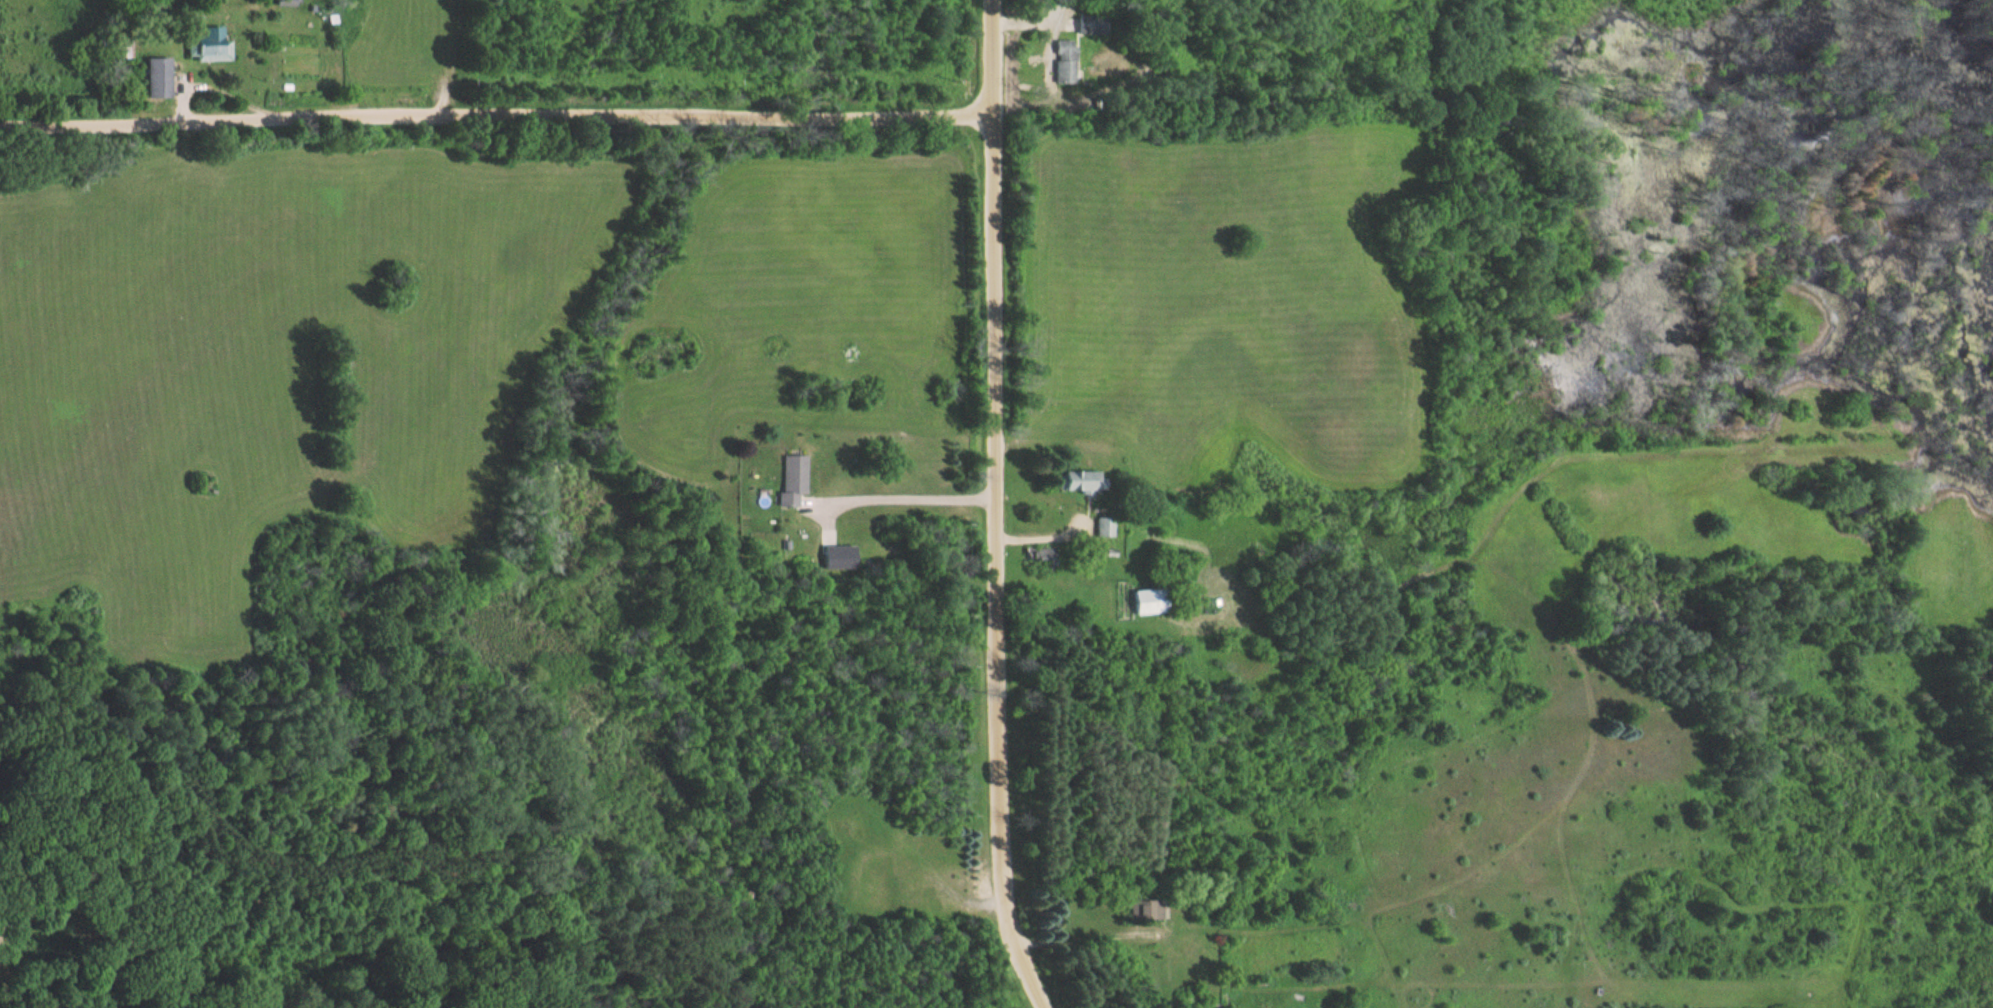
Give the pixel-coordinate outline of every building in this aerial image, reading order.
[(123,47),(123,37),(103,37),(103,58),(132,58),(132,47),(123,47)] [(1050,84),(1071,84),(1071,41),(1050,41),(1050,84)] [(161,99),(161,58),(139,58),(139,99),(161,99)] [(793,508),(793,494),(801,494),(801,456),(777,456),(777,508),(793,508)] [(1093,472),(1051,472),(1051,492),(1093,492),(1093,472)] [(1090,538),(1107,538),(1107,519),(1090,519),(1090,538)] [(818,570),(846,570),(846,547),(818,547),(818,570)] [(1045,550),(1021,550),(1021,561),(1045,561),(1045,550)] [(1126,591),(1126,613),(1154,613),(1154,591),(1126,591)] [(1157,901),(1125,901),(1125,920),(1157,920),(1157,901)]
